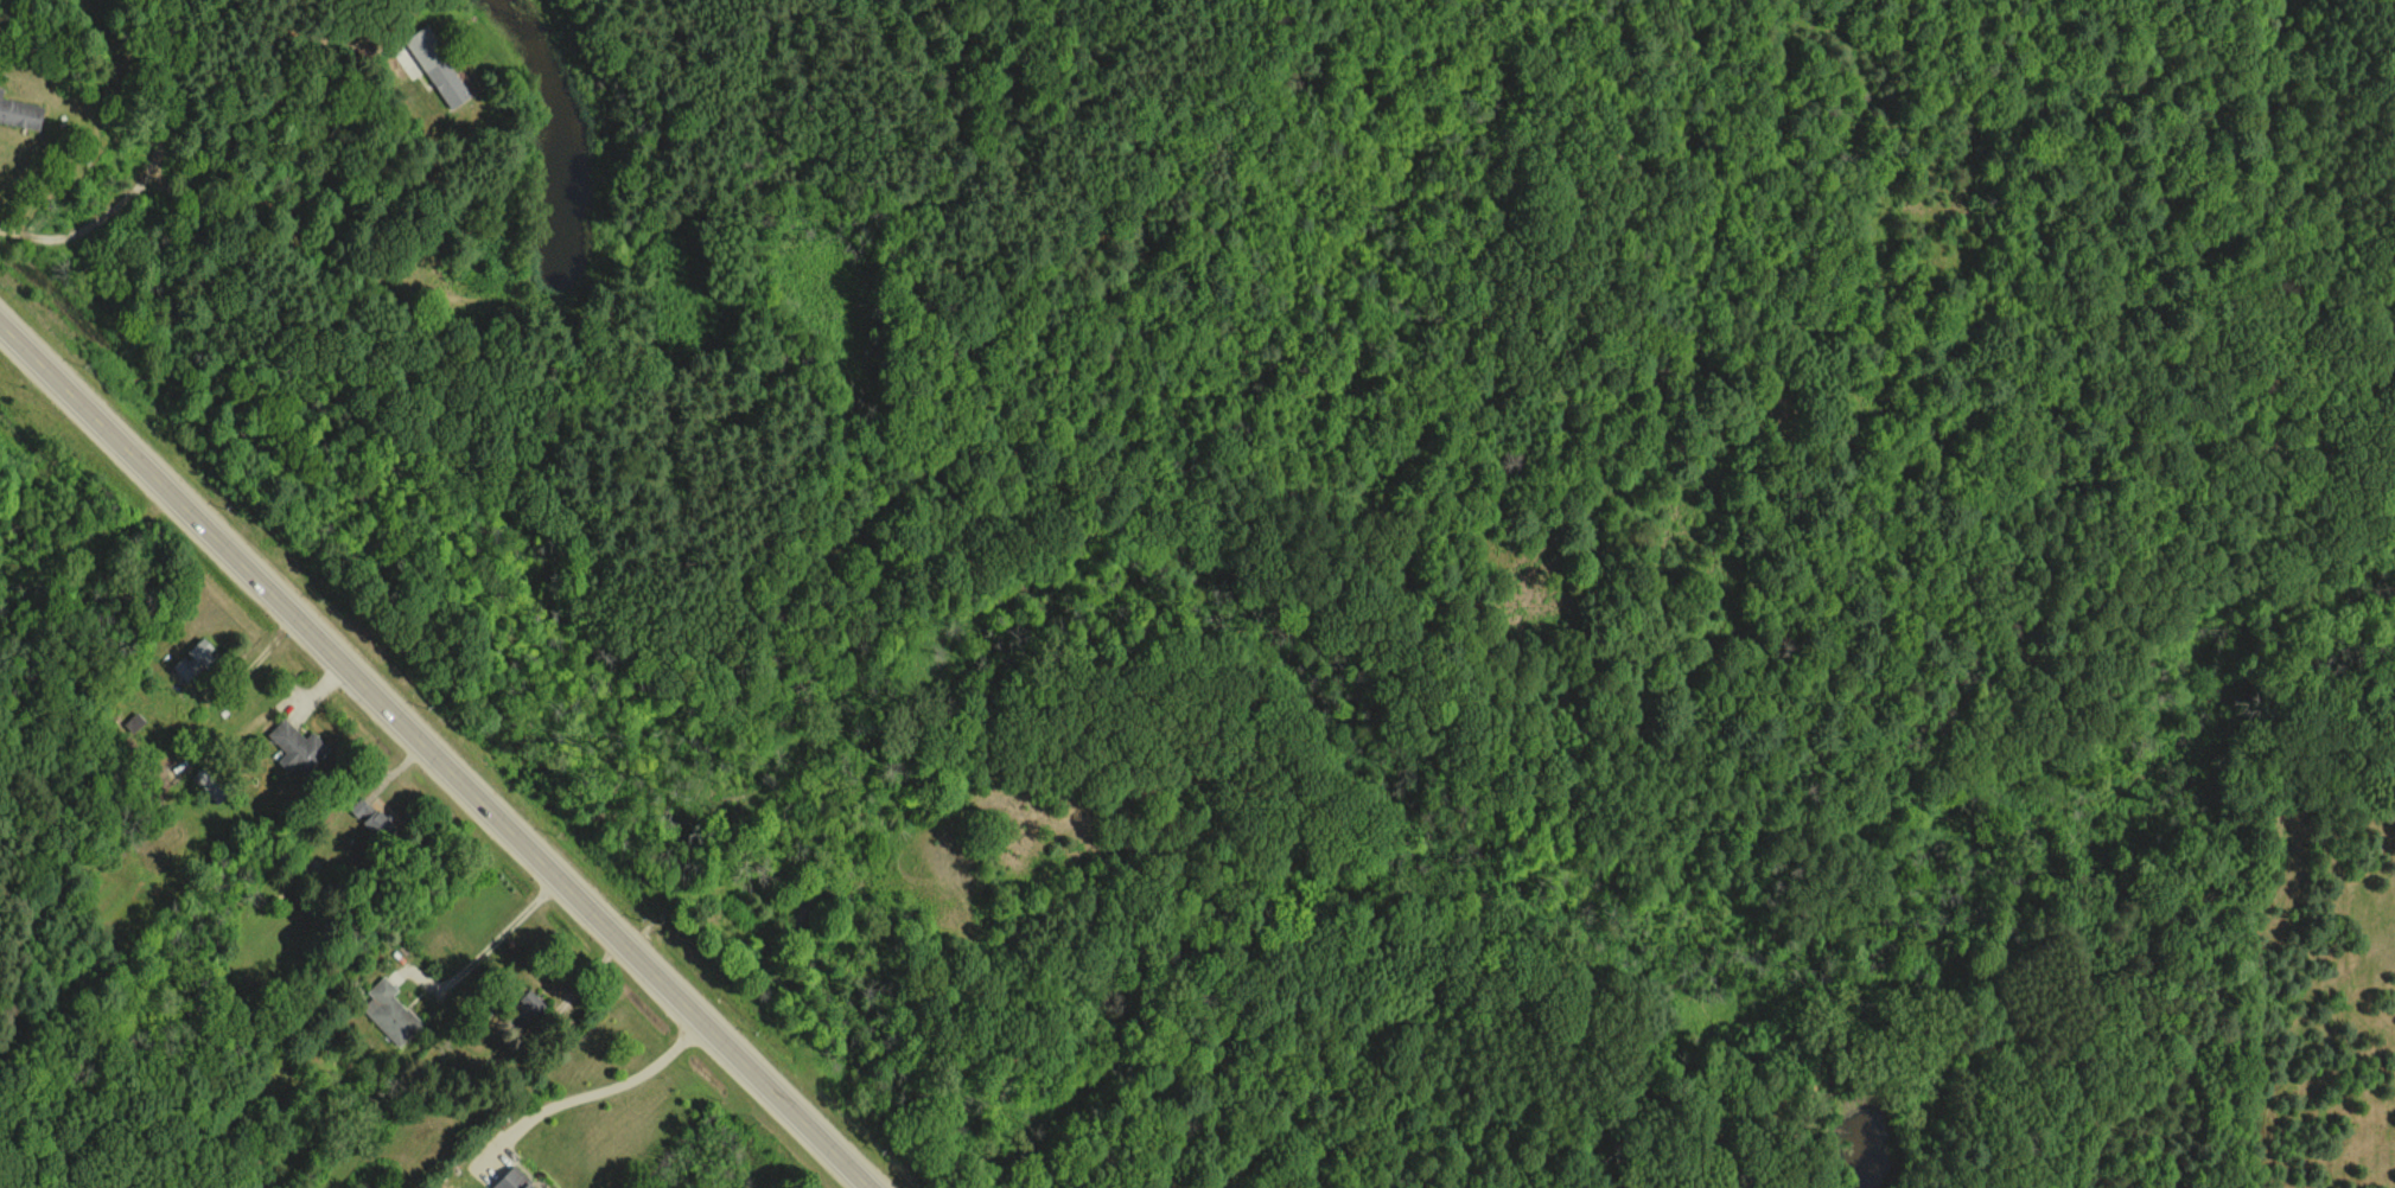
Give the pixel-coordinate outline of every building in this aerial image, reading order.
[(446,110),(469,97),(428,25),(406,37),(446,110)] [(38,130),(42,105),(0,97),(0,122),(38,130)] [(218,656),(202,637),(171,665),(188,684),(218,656)] [(123,724),(132,733),(144,721),(135,712),(123,724)] [(265,734),(284,752),(276,761),(298,781),(329,748),(310,730),(303,738),(282,717),(265,734)] [(348,808),(378,840),(392,827),(362,795),(348,808)] [(361,1007),(397,1046),(421,1024),(393,994),(397,990),(383,975),(366,991),(371,997),(361,1007)] [(511,1006),(526,1022),(544,1006),(528,990),(511,1006)] [(492,1187),(533,1187),(510,1166),(491,1187),(492,1187)]
